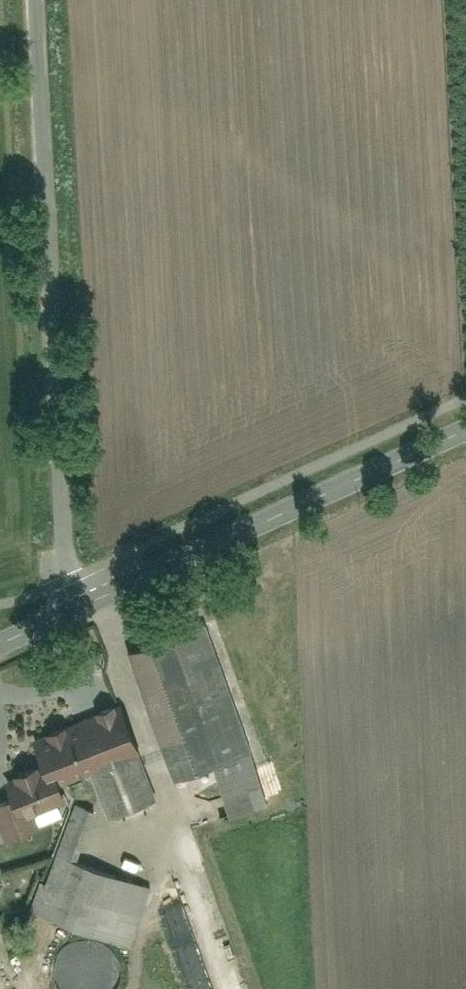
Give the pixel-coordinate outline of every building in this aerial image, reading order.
[(126,654),(169,781),(245,755),(202,629),(126,654)] [(1,844),(34,830),(28,816),(60,803),(53,787),(85,774),(105,821),(153,801),(115,708),(30,742),(39,765),(0,781),(0,840),(1,844)] [(149,895),(76,866),(95,818),(71,809),(30,914),(52,923),(52,922),(127,951),(149,895)] [(53,978),(56,988),(118,988),(121,980),(116,959),(107,949),(86,943),(70,947),(60,955),(54,968),(53,978)]
